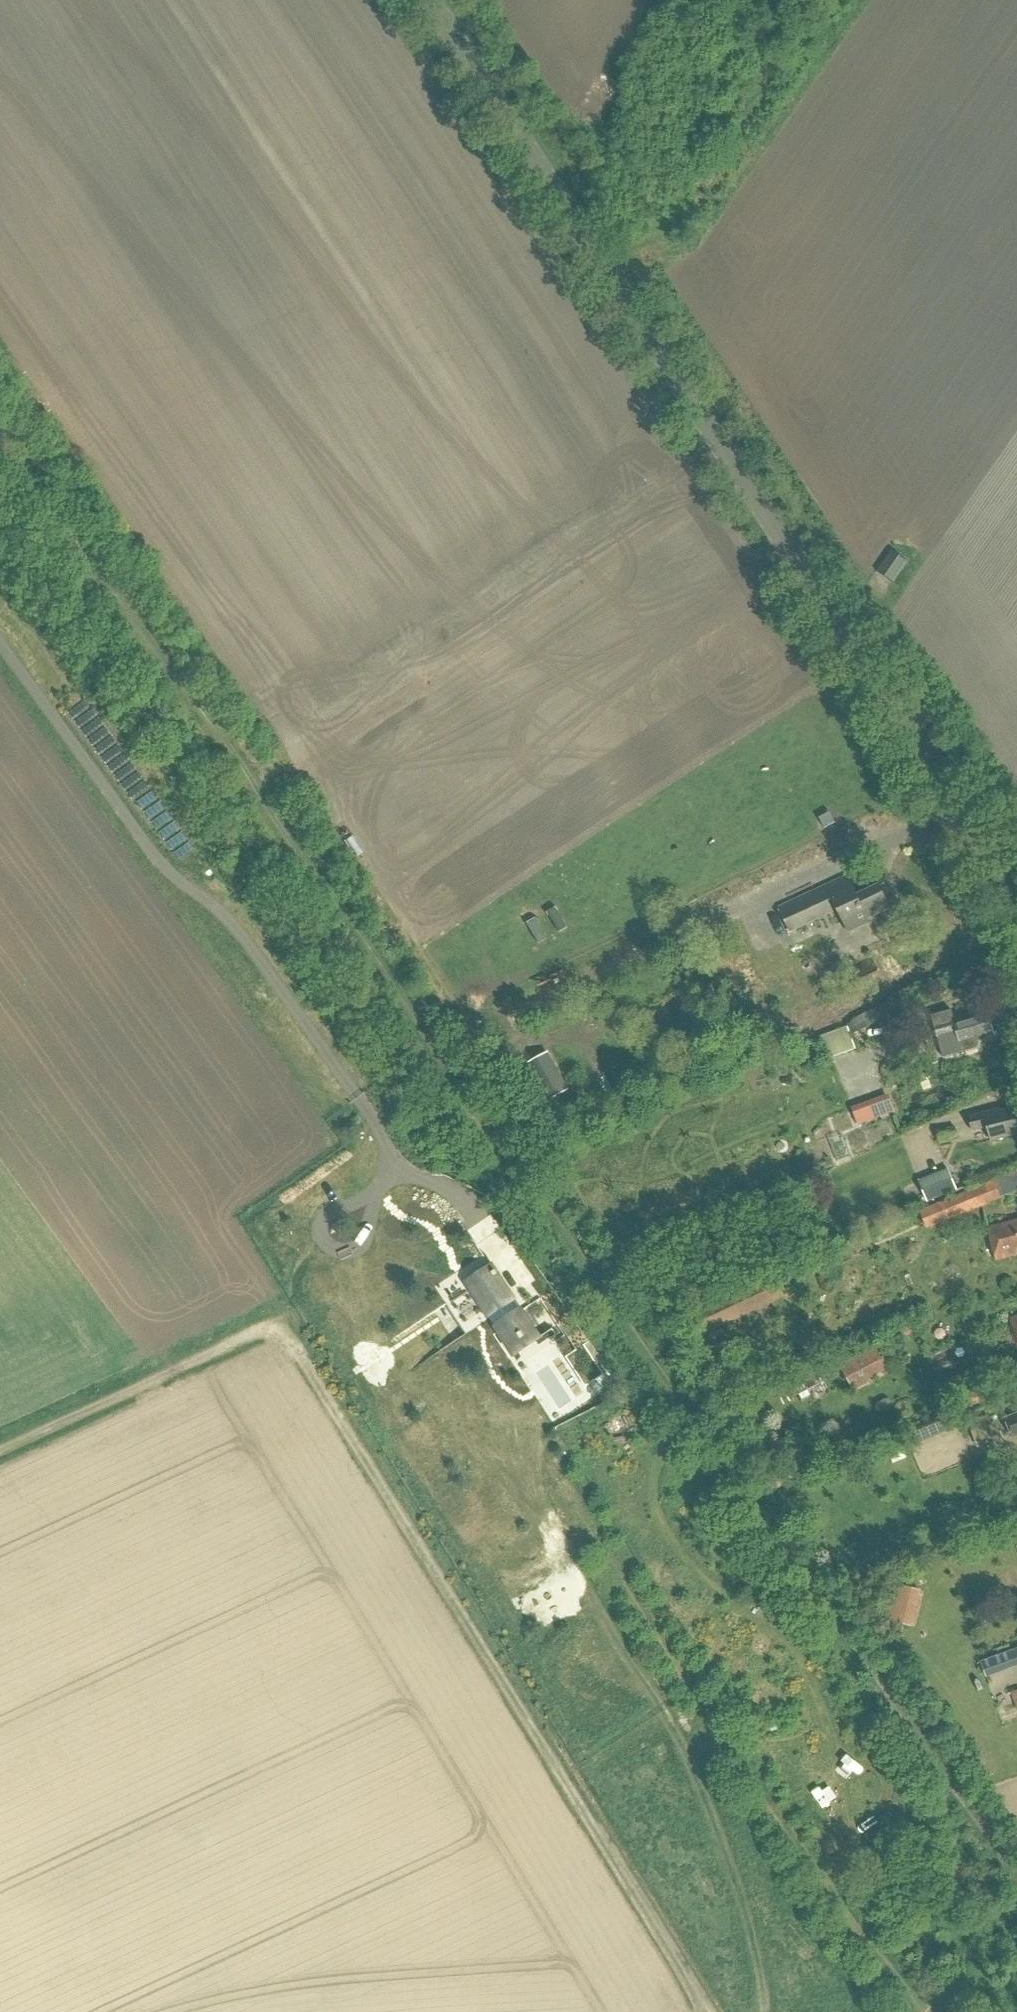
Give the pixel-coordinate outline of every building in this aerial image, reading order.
[(878,573),(893,583),(908,561),(894,551),(878,573)] [(780,907),(790,929),(839,908),(849,930),(869,921),(868,918),(891,908),(880,884),(858,894),(849,876),(780,907)] [(882,1029),(904,1018),(896,1001),(865,1016),(871,1030),(880,1026),(882,1029)] [(942,1051),(962,1046),(963,1050),(966,1052),(978,1049),(980,1045),(979,1041),(996,1036),(988,1010),(955,1020),(952,1011),(932,1017),(942,1051)] [(908,1039),(912,1052),(936,1045),(932,1032),(908,1039)] [(569,1089),(549,1051),(526,1064),(547,1102),(569,1089)] [(853,1108),(859,1127),(897,1113),(890,1094),(853,1108)] [(988,1127),(992,1141),(1016,1135),(1016,1117),(1014,1108),(1002,1111),(1001,1109),(970,1118),(973,1131),(988,1127)] [(939,1131),(942,1142),(959,1138),(956,1127),(939,1131)] [(948,1169),(920,1181),(928,1201),(957,1189),(948,1169)] [(920,1209),(927,1227),(1005,1196),(998,1177),(920,1209)] [(988,1228),(997,1261),(1016,1255),(1016,1220),(988,1228)] [(476,1242),(427,1275),(447,1304),(467,1335),(490,1320),(514,1356),(541,1338),(535,1329),(493,1266),(492,1267),(476,1242)] [(877,1347),(841,1366),(849,1382),(861,1376),(862,1378),(886,1364),(877,1347)] [(999,1378),(1005,1396),(1016,1392),(1016,1371),(999,1378)] [(981,1398),(977,1385),(962,1390),(958,1379),(945,1383),(953,1408),(981,1398)] [(1005,1423),(1012,1441),(1016,1439),(1016,1418),(1005,1423)] [(995,1423),(971,1433),(976,1444),(999,1435),(995,1423)] [(912,1627),(922,1590),(899,1584),(889,1621),(912,1627)] [(985,1678),(1016,1667),(1016,1650),(980,1663),(985,1678)]
